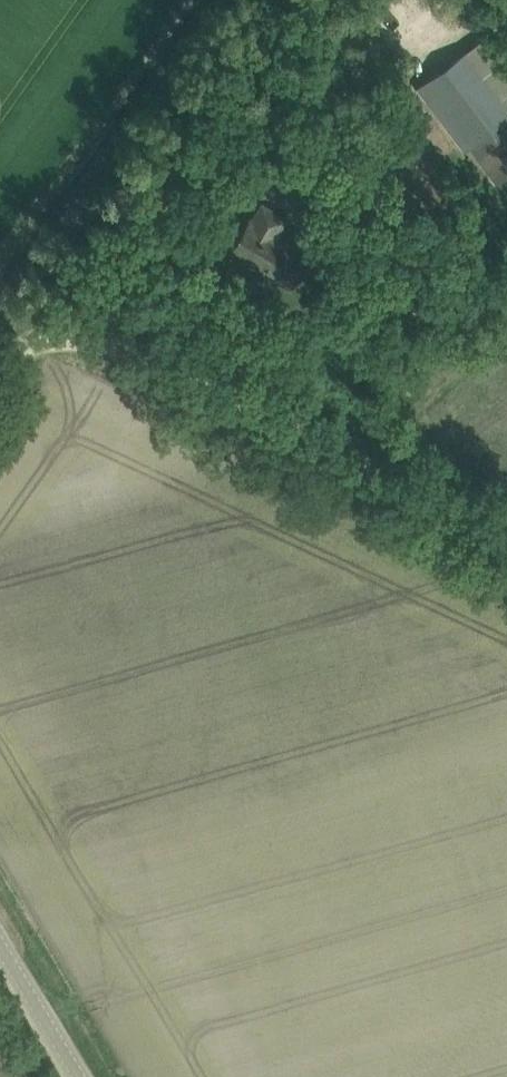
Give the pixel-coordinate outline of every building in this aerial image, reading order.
[(417,85),(463,146),(466,143),(496,183),(506,174),(506,46),(494,28),(417,85)] [(290,286),(309,254),(277,235),(288,216),(262,201),(251,219),(250,219),(231,250),(290,286)] [(319,294),(303,303),(313,321),(329,312),(319,294)]
